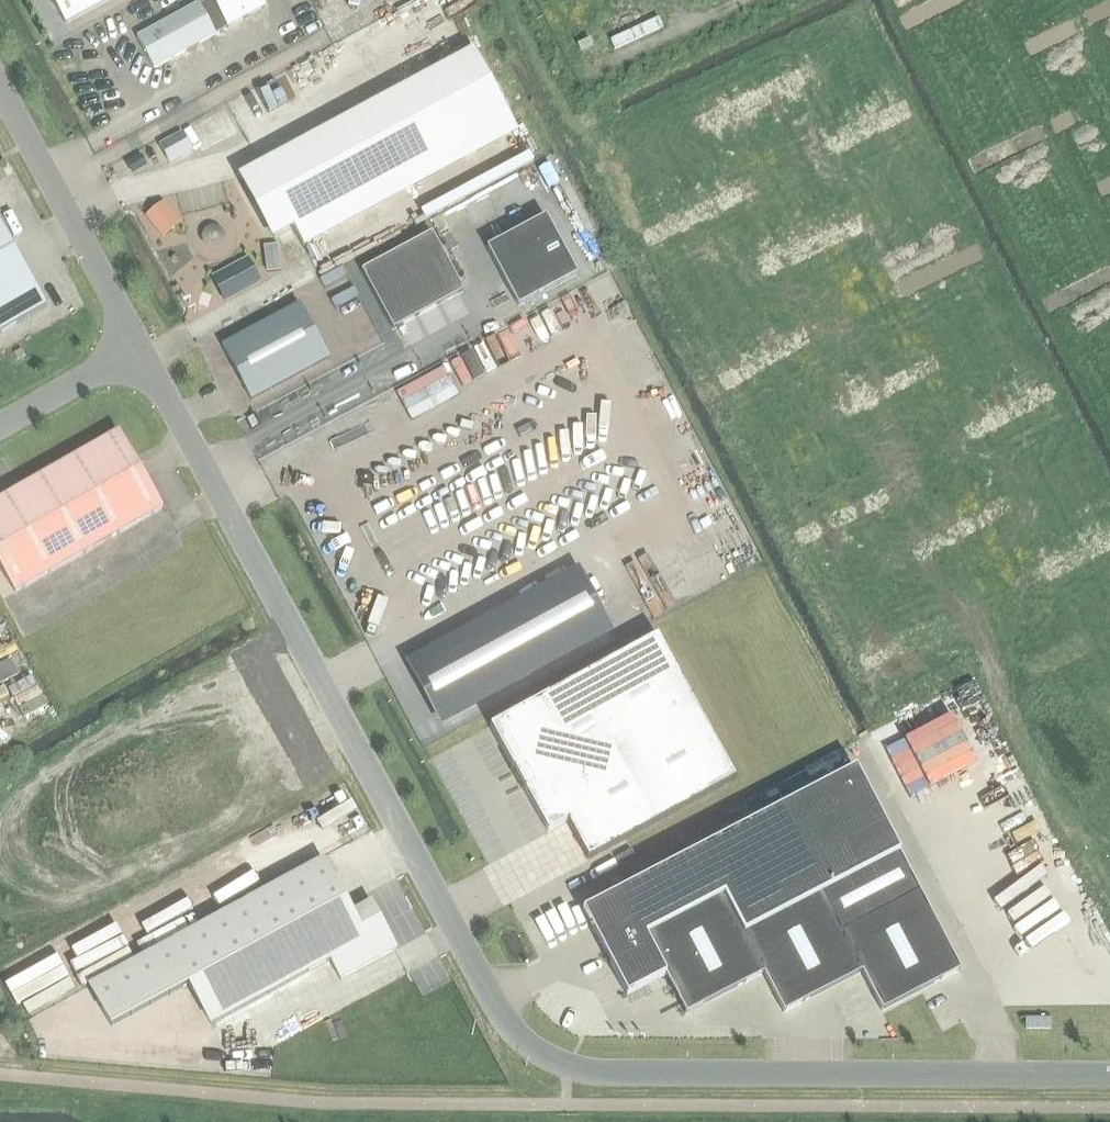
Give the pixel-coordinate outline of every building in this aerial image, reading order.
[(110,0),(52,0),(65,24),(110,0)] [(153,68),(265,7),(261,0),(208,0),(199,5),(198,3),(136,37),(153,68)] [(658,16),(609,39),(614,52),(663,28),(658,16)] [(580,51),(592,45),(589,39),(577,45),(580,51)] [(259,169),(242,178),(271,232),(288,223),(302,248),(303,247),(292,227),(506,112),(472,49),(257,165),(259,169)] [(191,122),(205,150),(243,132),(230,104),(191,122)] [(185,128),(161,141),(172,162),(196,149),(185,128)] [(166,198),(147,212),(164,237),(184,223),(166,198)] [(432,225),(456,268),(472,260),(448,216),(432,225)] [(517,306),(576,275),(545,216),(486,248),(517,306)] [(45,308),(0,230),(0,334),(45,308)] [(360,271),(392,330),(462,292),(431,233),(360,271)] [(279,271),(286,247),(270,243),(263,266),(279,271)] [(226,298),(263,282),(252,255),(215,271),(226,298)] [(358,296),(347,273),(336,278),(334,273),(326,277),(340,305),(358,296)] [(250,400),(328,359),(299,304),(221,346),(250,400)] [(161,508),(117,431),(0,498),(0,568),(14,592),(161,508)] [(481,623),(409,663),(441,723),(514,683),(481,623)] [(512,768),(510,769),(511,772),(514,771),(523,787),(520,789),(522,791),(524,790),(547,832),(566,822),(587,860),(735,779),(656,635),(489,726),(512,768)] [(854,769),(582,911),(584,916),(604,954),(625,996),(665,975),(685,1014),(763,974),(743,934),(821,894),(841,933),(919,892),(854,769)] [(505,902),(546,882),(536,860),(515,870),(507,854),(487,864),(505,902)] [(110,1026),(188,984),(210,1023),(329,959),(340,979),(395,949),(370,902),(358,908),(350,912),(322,861),(89,987),(110,1026)] [(919,892),(841,933),(861,972),(881,1011),(882,1011),(921,990),(939,981),(959,970),(919,892)] [(821,894),(743,934),(763,974),(783,1013),(861,972),(841,933),(821,894)]
